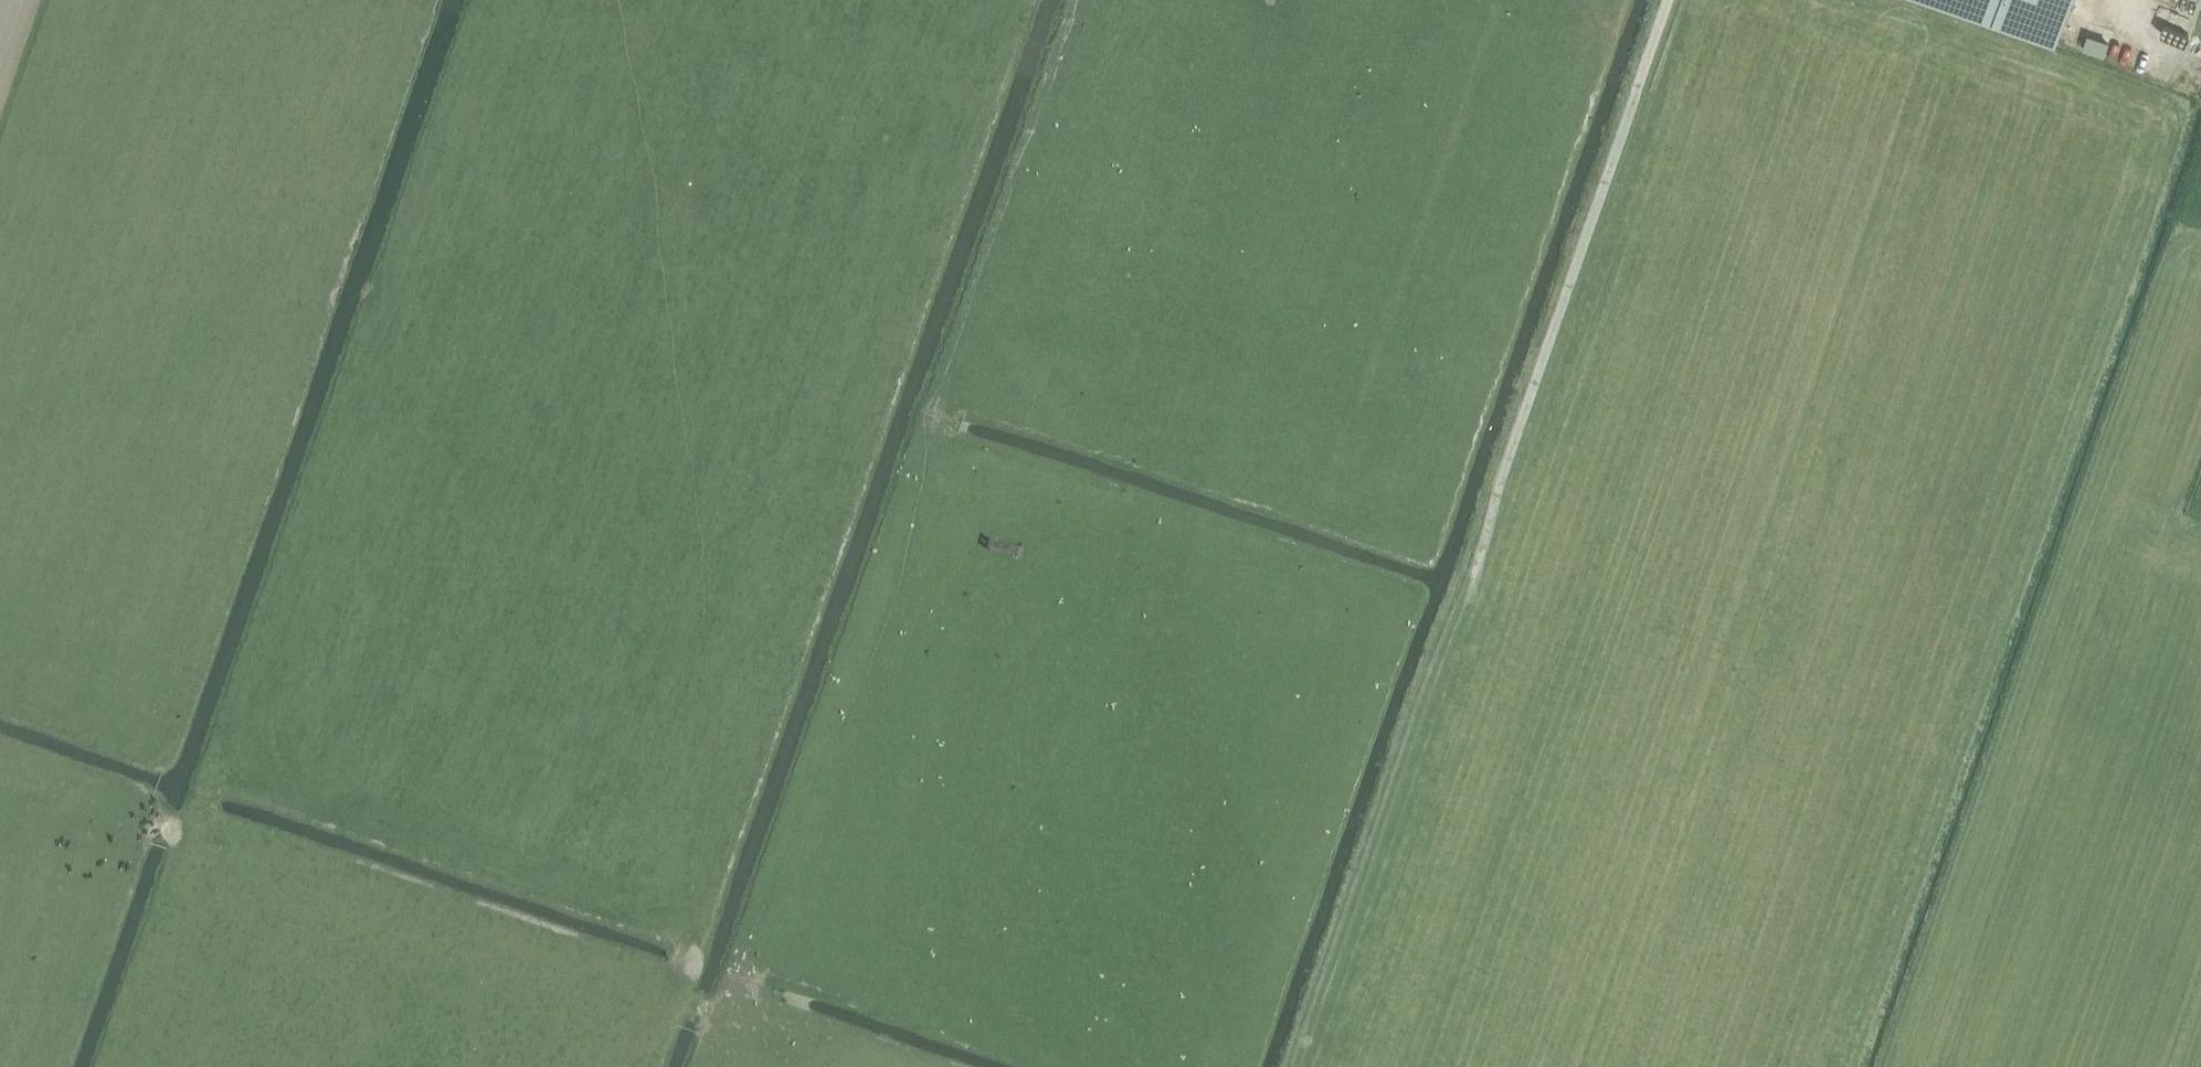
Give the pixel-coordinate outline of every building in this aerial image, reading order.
[(1999,0),(1943,0),(1993,17),(1999,0)] [(2071,0),(1999,0),(1993,17),(2058,40),(2071,0)]
